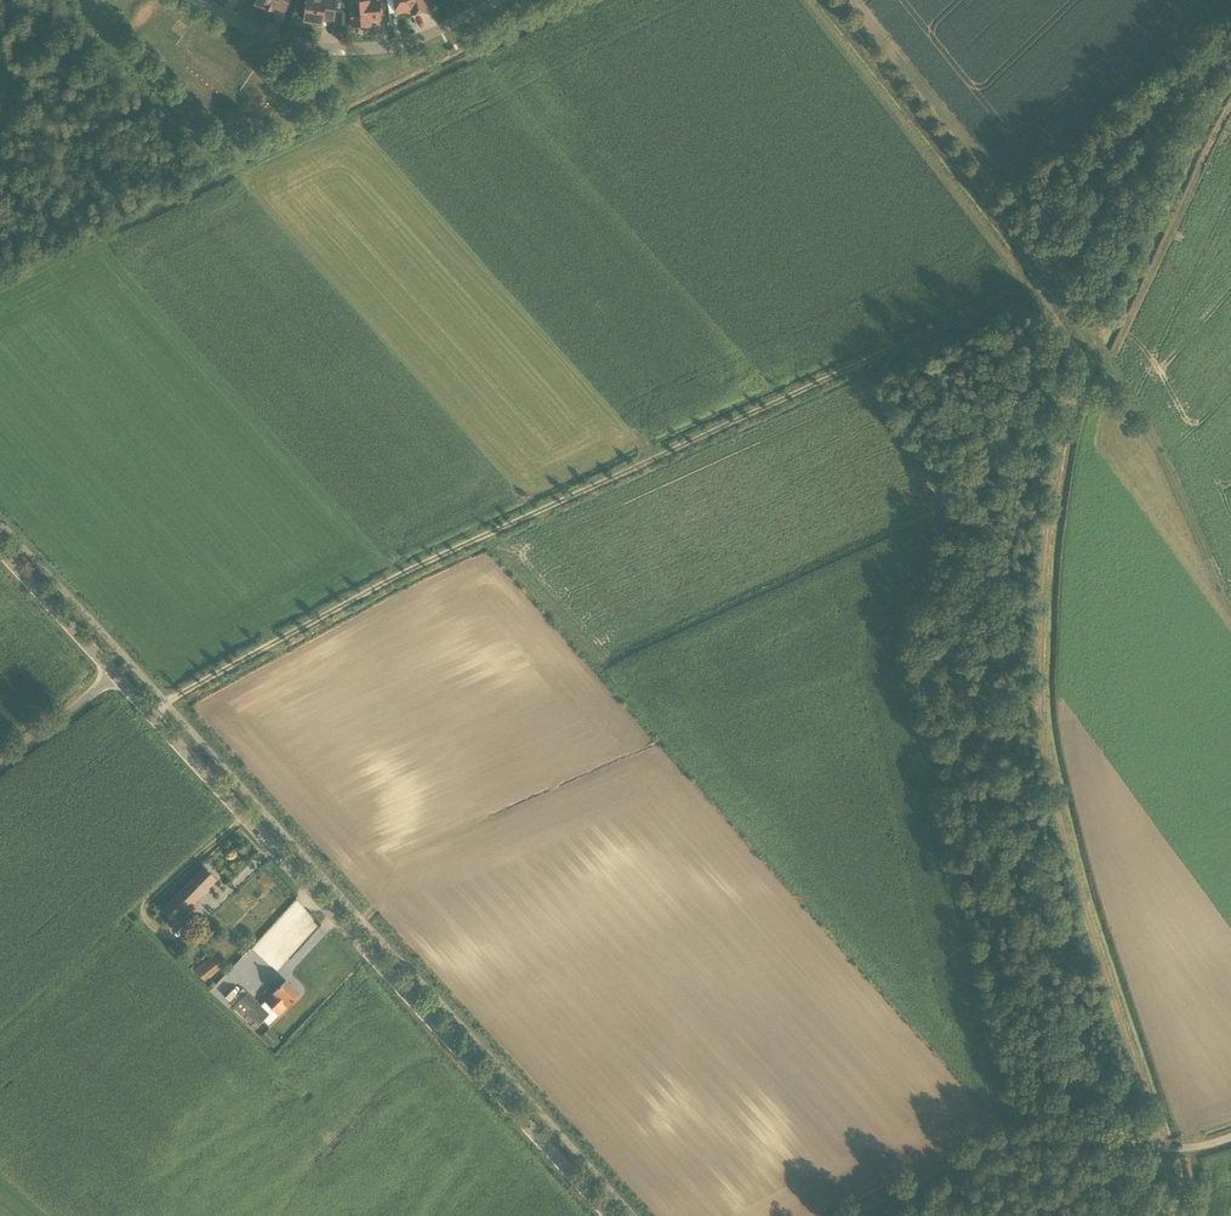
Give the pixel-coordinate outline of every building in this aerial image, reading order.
[(255,4),(272,12),(275,7),(284,11),(289,0),(257,0),(255,4)] [(304,21),(323,24),(324,18),(334,19),(336,0),(307,0),(304,21)] [(369,0),(368,0),(352,1),(350,1),(352,26),(371,25),(371,20),(381,19),(381,3),(369,4),(369,0)] [(425,0),(394,0),(397,13),(411,10),(412,14),(428,10),(425,0)] [(174,921),(217,878),(205,866),(182,889),(167,904),(162,909),(174,921)] [(294,899),(260,940),(267,946),(278,933),(286,940),(277,950),(288,960),(320,921),(294,899)] [(204,981),(224,965),(215,954),(195,969),(204,981)] [(237,962),(209,989),(216,997),(219,994),(223,999),(237,985),(231,980),(243,968),(237,962)] [(279,1015),(300,994),(285,979),(265,1000),(274,1010),(279,1015)] [(238,1001),(232,1007),(254,1030),(270,1014),(261,1005),(248,992),(247,993),(238,1001)] [(268,1047),(274,1041),(265,1032),(259,1039),(268,1047)]
